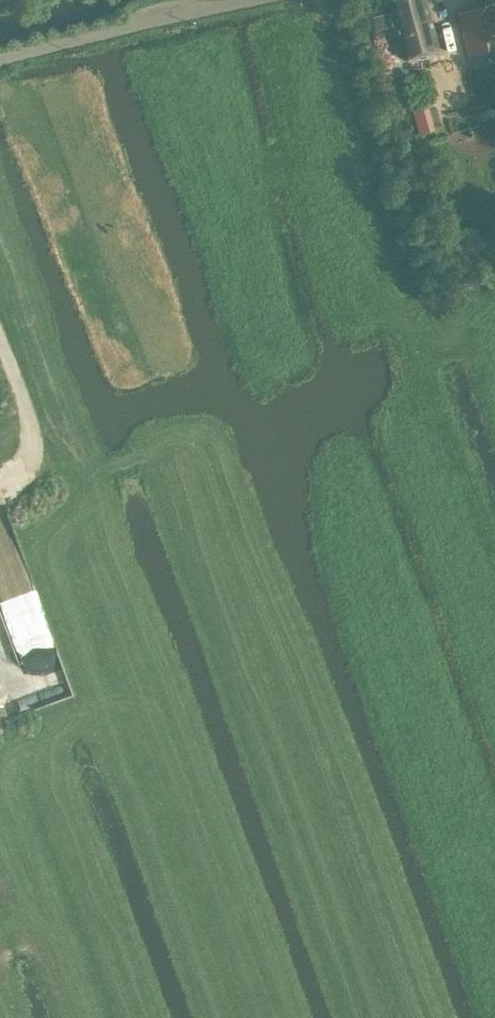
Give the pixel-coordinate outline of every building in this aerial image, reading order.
[(396,25),(404,59),(440,49),(427,0),(389,0),(392,10),(370,16),(374,30),(396,25)] [(494,2),(458,12),(469,54),(494,47),(494,3),(494,2)]
